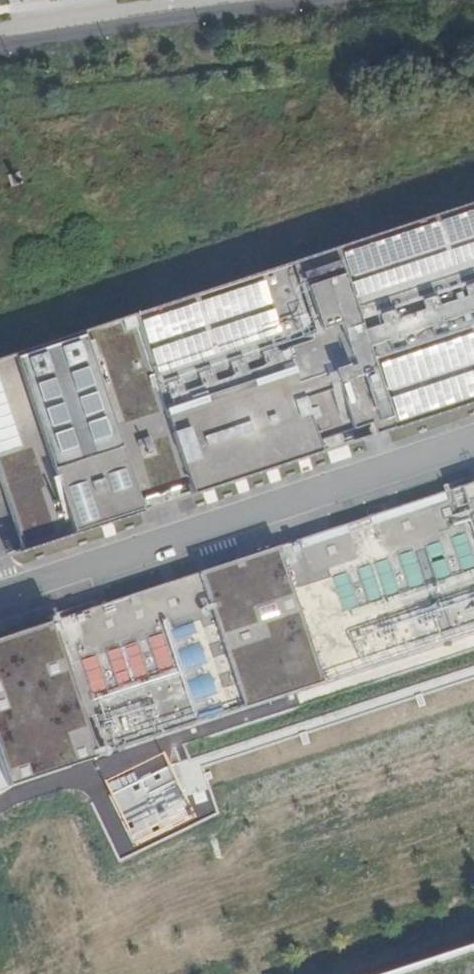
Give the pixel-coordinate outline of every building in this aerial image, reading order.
[(0,360),(0,486),(22,551),(14,553),(15,555),(22,552),(140,514),(137,501),(187,485),(190,497),(320,454),(316,442),(350,431),(354,443),(473,403),(473,203),(0,360)] [(5,789),(473,635),(473,482),(0,639),(0,773),(5,789)]
